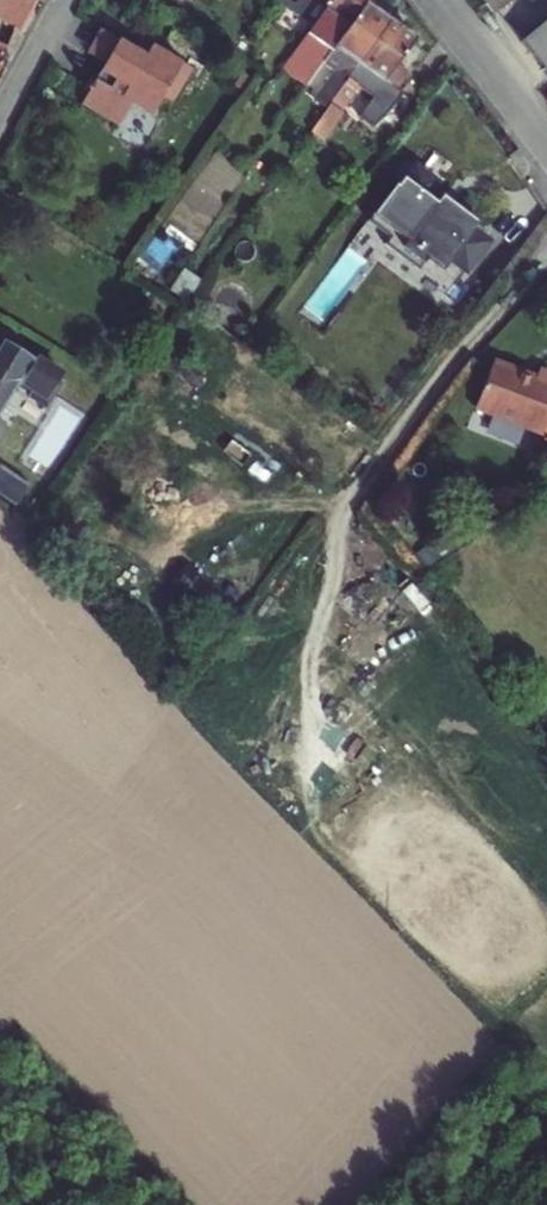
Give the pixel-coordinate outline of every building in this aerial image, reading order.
[(32,0),(0,0),(0,1),(0,23),(23,33),(36,2),(32,0)] [(316,89),(319,84),(332,65),(340,54),(342,50),(372,7),(377,0),(309,0),(306,6),(297,0),(293,0),(290,5),(322,26),(291,72),(316,89)] [(502,13),(520,0),(493,0),(502,13)] [(174,10),(167,6),(164,12),(170,15),(174,10)] [(397,25),(372,7),(342,50),(340,54),(332,65),(346,75),(325,104),(338,113),(342,107),(344,103),(354,89),(357,84),(368,69),(397,25)] [(152,47),(127,32),(110,22),(95,44),(113,55),(89,95),(124,116),(138,94),(160,108),(170,90),(178,94),(198,61),(190,57),(159,37),(152,47)] [(342,107),(338,113),(326,129),(343,140),(354,124),(347,119),(363,97),(364,99),(368,92),(381,101),(368,120),(380,131),(385,126),(390,120),(395,114),(399,108),(404,102),(407,97),(411,93),(405,89),(416,75),(405,67),(422,42),(397,25),(368,69),(357,84),(354,89),(344,103),(342,107)] [(528,44),(546,68),(546,28),(528,44)] [(8,54),(0,51),(0,73),(8,54)] [(408,187),(381,225),(403,240),(397,248),(432,273),(439,262),(451,271),(460,258),(479,272),(499,245),(485,235),(491,226),(466,208),(459,217),(448,209),(449,206),(440,201),(450,187),(427,168),(417,182),(415,181),(409,189),(408,187)] [(466,208),(454,199),(449,206),(448,209),(459,217),(466,208)] [(0,360),(0,440),(3,442),(16,423),(3,415),(29,377),(43,387),(40,392),(55,403),(74,376),(69,373),(72,370),(47,353),(44,357),(16,338),(1,360),(0,360)] [(542,367),(540,372),(496,356),(479,402),(546,426),(546,369),(542,367)] [(8,466),(0,478),(0,487),(24,503),(36,485),(8,466)]
